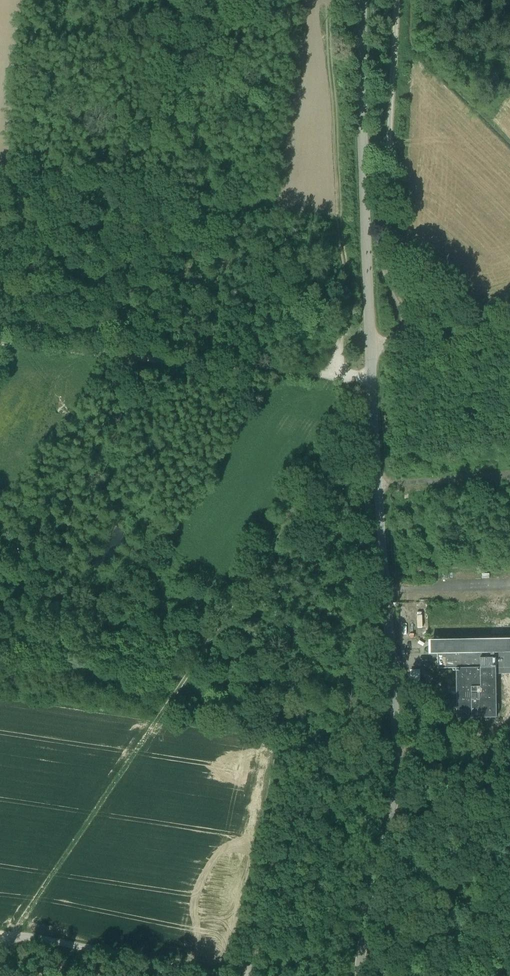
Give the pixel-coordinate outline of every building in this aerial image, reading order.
[(452,639),(452,648),(437,648),(437,652),(437,669),(456,669),(457,718),(497,718),(496,674),(509,674),(509,638),(452,639)] [(452,648),(452,639),(428,639),(428,652),(437,652),(437,648),(452,648)] [(419,686),(419,670),(413,670),(413,681),(411,681),(411,686),(419,686)]
